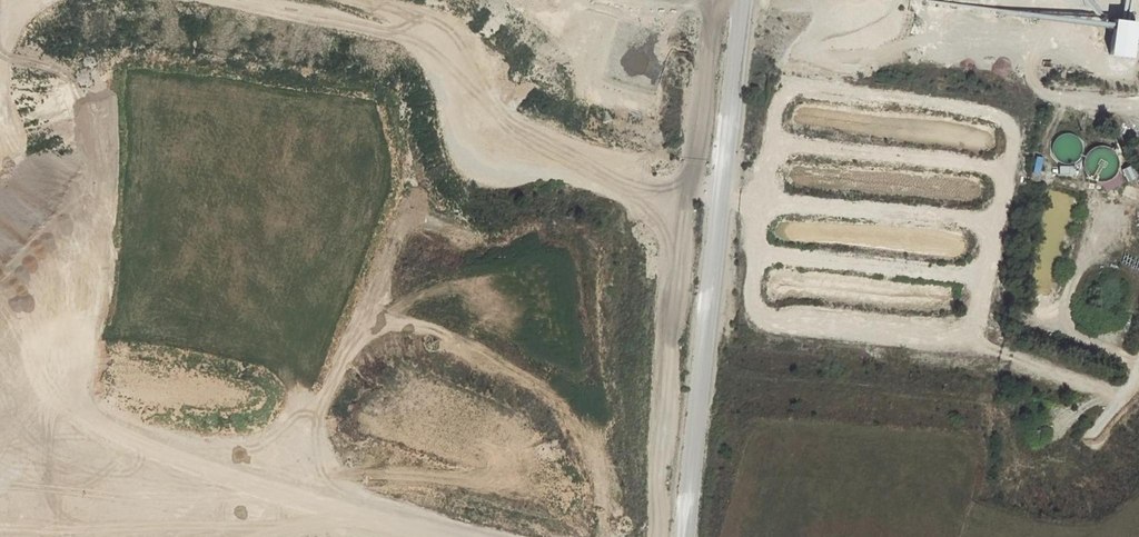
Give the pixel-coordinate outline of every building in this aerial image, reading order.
[(1134,58),(1138,26),(1138,22),(1117,19),(1112,55),(1134,58)] [(1131,165),(1122,170),(1129,183),(1138,178),(1131,165)] [(1058,175),(1075,176),(1075,166),(1059,166),(1058,175)] [(1138,276),(1138,257),(1133,255),(1129,273),(1138,276)] [(1033,430),(1032,440),(1042,440),(1043,430),(1033,430)]
